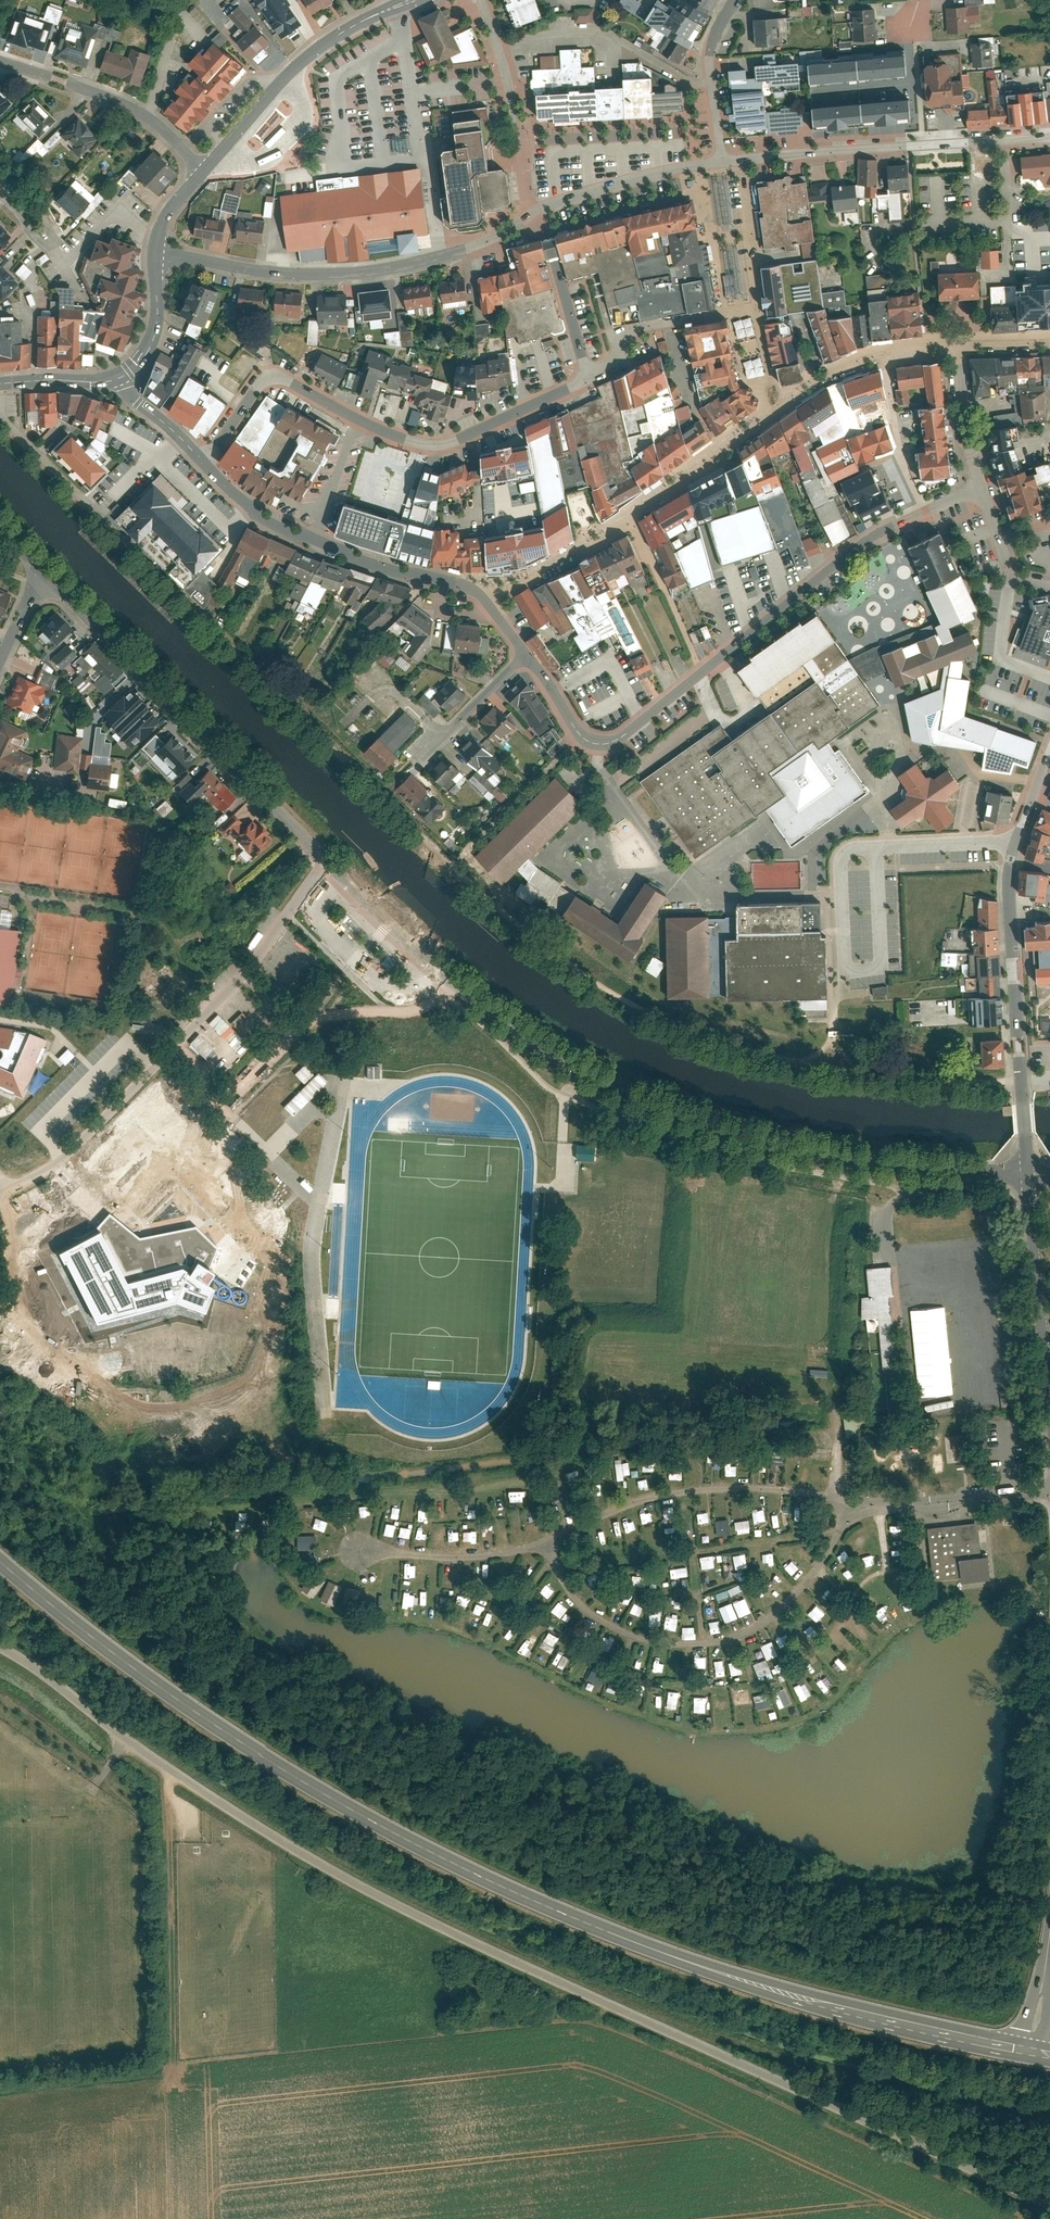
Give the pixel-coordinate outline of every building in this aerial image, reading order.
[(283,36),(300,24),(287,7),(291,4),(289,0),(257,0),(283,36)] [(315,14),(331,3),(330,0),(306,0),(315,14)] [(515,27),(542,17),(535,0),(505,0),(515,27)] [(718,0),(680,0),(679,0),(673,0),(669,6),(659,0),(655,0),(644,20),(652,25),(646,34),(654,39),(650,45),(679,64),(718,0)] [(243,32),(233,41),(251,59),(270,41),(236,5),(226,15),(243,32)] [(440,5),(417,17),(426,34),(415,40),(427,63),(445,54),(452,67),(490,64),(468,22),(453,30),(440,5)] [(812,15),(812,6),(804,7),(804,15),(812,15)] [(981,22),(980,6),(946,7),(947,34),(970,33),(970,22),(981,22)] [(46,49),(57,21),(18,7),(6,40),(29,48),(31,43),(46,49)] [(878,42),(876,8),(851,10),(854,41),(870,40),(870,42),(878,42)] [(595,9),(577,9),(577,22),(595,22),(595,9)] [(781,31),(787,30),(786,17),(752,19),(753,46),(782,45),(781,31)] [(89,67),(102,28),(85,22),(84,25),(68,20),(56,56),(89,67)] [(238,66),(210,40),(202,49),(197,45),(184,59),(198,72),(189,82),(182,75),(171,87),(178,94),(164,109),(184,128),(212,97),(217,101),(230,87),(224,82),(238,66)] [(993,40),(972,41),(973,65),(993,65),(993,40)] [(589,82),(588,58),(574,58),(574,42),(552,42),(552,61),(523,62),(524,86),(531,86),(532,109),(547,109),(547,114),(591,113),(589,82)] [(131,56),(109,49),(102,70),(144,84),(154,54),(134,47),(131,56)] [(937,65),(922,66),(924,102),(940,101),(941,108),(947,115),(953,107),(963,107),(959,52),(936,54),(937,65)] [(732,63),(719,64),(720,74),(725,73),(729,107),(723,107),(723,114),(730,114),(731,128),(767,126),(767,131),(793,129),(792,122),(798,121),(797,99),(772,101),(772,105),(761,106),(759,89),(770,88),(770,83),(793,82),(792,55),(768,57),(767,53),(758,53),(758,57),(748,58),(749,73),(732,75),(732,63)] [(903,55),(808,63),(809,82),(905,74),(903,55)] [(616,59),(617,81),(618,111),(647,110),(646,65),(633,58),(616,59)] [(654,65),(646,65),(647,110),(677,109),(676,85),(671,85),(670,76),(654,65)] [(1006,104),(998,105),(995,79),(987,80),(990,109),(992,127),(1008,125),(1006,104)] [(589,82),(591,113),(618,111),(617,81),(589,82)] [(1009,125),(1047,122),(1044,99),(1044,91),(1007,95),(1009,125)] [(42,137),(59,120),(37,97),(19,114),(42,137)] [(902,99),(809,108),(811,128),(905,117),(902,99)] [(992,127),(990,109),(966,112),(968,129),(992,127)] [(486,110),(453,114),(456,147),(444,149),(448,192),(441,200),(444,227),(450,232),(479,229),(486,221),(485,213),(508,210),(512,205),(511,191),(509,176),(503,172),(486,173),(483,147),(489,140),(486,110)] [(101,136),(82,118),(67,134),(68,136),(79,146),(75,149),(82,156),(101,136)] [(36,150),(42,156),(48,150),(37,138),(22,153),(19,150),(12,157),(21,166),(36,150)] [(393,139),(394,152),(409,151),(408,138),(393,139)] [(176,173),(151,150),(132,172),(157,195),(176,173)] [(1018,154),(1020,173),(1041,171),(1042,184),(1049,184),(1049,151),(1018,154)] [(870,155),(850,153),(848,178),(857,179),(856,191),(867,191),(870,155)] [(901,158),(880,159),(881,183),(892,183),(902,182),(901,158)] [(421,168),(318,181),(320,192),(279,197),(287,256),(317,252),(318,265),(366,259),(365,253),(393,250),(393,255),(410,253),(409,238),(429,235),(421,168)] [(759,179),(748,180),(751,205),(755,204),(756,212),(751,213),(754,239),(778,236),(779,244),(787,243),(786,236),(809,233),(802,174),(784,176),(783,170),(759,173),(759,179)] [(729,178),(714,180),(720,233),(735,231),(729,178)] [(74,217),(94,196),(76,179),(56,200),(74,217)] [(238,214),(244,180),(236,179),(234,190),(225,189),(222,209),(214,208),(212,218),(195,215),(192,236),(222,241),(227,212),(238,214)] [(847,179),(825,181),(828,203),(849,201),(847,179)] [(894,214),(892,183),(881,183),(879,183),(880,189),(881,203),(881,215),(894,214)] [(870,204),(881,203),(880,189),(869,190),(870,204)] [(689,224),(684,195),(615,209),(635,286),(665,281),(654,239),(652,231),(689,224)] [(264,216),(272,217),(273,196),(266,196),(264,216)] [(635,286),(615,209),(579,218),(591,267),(599,301),(609,298),(605,283),(627,278),(629,287),(635,286)] [(239,211),(236,240),(263,243),(266,220),(255,219),(255,213),(239,211)] [(591,267),(579,218),(546,226),(547,231),(553,253),(558,275),(591,267)] [(863,240),(873,240),(873,223),(863,224),(863,240)] [(695,256),(689,224),(652,231),(654,239),(663,238),(668,261),(695,256)] [(10,237),(0,228),(0,247),(10,237)] [(542,232),(534,234),(540,256),(547,254),(553,253),(547,231),(542,232)] [(534,234),(508,241),(514,261),(520,284),(521,288),(544,281),(538,257),(540,256),(534,234)] [(135,246),(112,237),(109,245),(95,240),(89,258),(118,268),(114,280),(99,275),(92,292),(105,297),(93,331),(97,333),(94,342),(123,353),(134,322),(130,321),(141,289),(133,287),(140,269),(129,266),(135,246)] [(735,238),(720,240),(728,293),(743,291),(735,238)] [(995,249),(979,250),(979,266),(996,265),(995,249)] [(929,253),(921,254),(921,263),(929,263),(929,253)] [(46,254),(36,260),(39,265),(49,258),(46,254)] [(786,257),(753,261),(757,290),(754,290),(755,301),(758,301),(759,309),(782,306),(791,305),(798,304),(816,302),(814,286),(810,254),(786,257)] [(514,261),(490,267),(494,290),(520,284),(514,261)] [(24,281),(32,271),(23,263),(15,272),(24,281)] [(490,267),(470,271),(473,307),(488,306),(487,292),(494,290),(490,267)] [(882,268),(857,270),(860,309),(863,335),(888,333),(884,290),(882,268)] [(11,280),(12,279),(4,271),(3,272),(0,269),(0,297),(2,299),(3,297),(5,298),(15,288),(14,287),(16,284),(11,280)] [(977,270),(938,271),(939,299),(978,297),(977,270)] [(700,303),(695,272),(675,276),(675,280),(665,281),(635,286),(629,287),(634,315),(700,303)] [(443,304),(468,301),(466,278),(440,281),(443,304)] [(217,294),(192,283),(178,314),(189,319),(201,323),(204,325),(217,294)] [(844,311),(842,300),(838,300),(836,284),(814,286),(816,302),(833,347),(849,341),(844,311)] [(402,286),(403,309),(432,307),(431,285),(402,286)] [(262,288),(240,286),(238,306),(259,308),(262,288)] [(1019,330),(1016,290),(1016,286),(991,288),(994,332),(1019,330)] [(75,287),(58,287),(57,318),(55,366),(79,367),(81,307),(74,307),(75,287)] [(1016,290),(1019,330),(1049,328),(1049,287),(1016,290)] [(911,288),(884,290),(888,333),(915,331),(911,288)] [(302,291),(276,289),(274,310),(287,311),(287,316),(300,317),(302,291)] [(373,319),(391,318),(389,289),(356,291),(358,321),(373,320),(373,319)] [(560,330),(551,290),(506,301),(514,340),(560,330)] [(345,291),(318,292),(319,316),(319,320),(346,320),(345,291)] [(833,347),(816,302),(798,304),(818,358),(834,351),(833,347)] [(769,362),(794,356),(782,306),(759,309),(761,316),(757,317),(765,358),(769,357),(769,362)] [(860,309),(844,311),(849,341),(863,335),(860,309)] [(21,338),(12,338),(12,314),(0,315),(0,363),(21,361),(21,338)] [(319,316),(308,316),(307,341),(317,342),(319,320),(319,316)] [(57,318),(36,317),(34,365),(55,366),(57,318)] [(201,323),(189,319),(184,332),(196,336),(201,323)] [(729,321),(686,329),(700,390),(719,386),(720,389),(732,386),(733,390),(741,387),(729,337),(732,336),(729,321)] [(400,331),(385,332),(386,345),(401,344),(400,331)] [(261,340),(251,333),(243,345),(254,352),(261,340)] [(657,342),(661,356),(670,354),(666,340),(657,342)] [(177,361),(160,352),(143,394),(160,407),(170,393),(177,396),(203,350),(188,341),(177,361)] [(366,349),(353,392),(372,398),(377,379),(386,382),(384,388),(416,397),(414,405),(433,410),(430,419),(437,421),(439,416),(445,417),(451,395),(445,393),(448,383),(410,372),(411,367),(392,361),(394,357),(366,349)] [(346,363),(320,351),(310,370),(325,377),(323,382),(335,387),(346,363)] [(1038,353),(1039,374),(1041,388),(1049,387),(1049,352),(1038,353)] [(1038,353),(1014,354),(1015,376),(1039,374),(1038,353)] [(1015,376),(1014,354),(992,356),(994,380),(995,394),(1016,393),(1015,376)] [(798,375),(794,356),(769,362),(773,380),(798,375)] [(992,356),(969,358),(972,394),(988,393),(987,381),(994,380),(992,356)] [(658,357),(613,381),(619,408),(642,403),(642,398),(668,384),(658,357)] [(932,357),(916,359),(918,380),(922,401),(938,399),(932,357)] [(489,391),(489,387),(499,386),(499,383),(511,382),(509,359),(489,361),(489,364),(477,364),(457,363),(456,387),(469,389),(469,399),(478,398),(478,392),(489,391)] [(916,359),(890,363),(892,383),(918,380),(916,359)] [(879,393),(871,367),(837,377),(845,403),(879,393)] [(595,392),(565,406),(566,411),(576,450),(599,520),(639,491),(625,472),(618,462),(616,456),(625,453),(605,375),(591,382),(595,392)] [(837,377),(820,383),(845,447),(849,459),(886,446),(888,439),(879,407),(881,402),(879,393),(845,403),(837,377)] [(190,379),(179,399),(197,408),(205,392),(207,389),(190,379)] [(845,447),(820,383),(819,380),(789,401),(798,420),(800,425),(805,422),(808,431),(812,428),(817,438),(810,442),(818,458),(845,447)] [(48,386),(29,387),(30,420),(41,420),(48,412),(48,406),(48,386)] [(72,388),(48,386),(48,406),(66,408),(72,388)] [(743,386),(723,400),(736,422),(754,409),(755,409),(757,406),(758,402),(757,399),(750,389),(746,388),(743,386)] [(24,387),(15,388),(16,405),(25,404),(24,387)] [(91,394),(72,388),(66,408),(65,411),(83,417),(91,394)] [(279,404),(258,390),(211,457),(236,480),(245,463),(270,421),(279,404)] [(201,410),(191,428),(189,431),(198,440),(202,434),(206,437),(228,406),(205,392),(197,408),(201,410)] [(109,400),(91,394),(83,417),(80,426),(87,430),(90,423),(94,413),(103,416),(109,400)] [(719,397),(701,409),(718,436),(726,430),(723,427),(733,421),(721,400),(719,397)] [(197,408),(179,399),(169,417),(191,428),(201,410),(197,408)] [(922,401),(913,402),(918,445),(911,446),(914,473),(947,469),(938,399),(922,401)] [(328,427),(281,401),(279,404),(270,421),(317,447),(328,427)] [(789,401),(771,415),(782,439),(784,437),(795,466),(792,468),(824,541),(844,529),(827,490),(820,492),(801,447),(804,445),(794,422),(798,420),(789,401)] [(408,423),(417,426),(422,412),(413,409),(408,423)] [(566,411),(547,419),(549,431),(555,455),(576,450),(566,411)] [(58,417),(48,412),(41,420),(40,421),(49,428),(58,417)] [(782,439),(771,415),(752,429),(760,447),(763,453),(783,442),(782,439)] [(547,419),(524,429),(527,441),(549,431),(547,419)] [(642,434),(651,431),(647,420),(638,423),(642,434)] [(702,420),(681,433),(691,458),(713,439),(702,420)] [(270,421),(245,463),(258,470),(262,461),(274,467),(278,459),(305,473),(317,447),(270,421)] [(98,428),(90,423),(87,430),(95,435),(98,428)] [(760,447),(752,429),(731,445),(736,456),(746,488),(772,478),(767,460),(756,465),(753,453),(760,447)] [(655,448),(664,474),(690,457),(681,433),(655,448)] [(76,448),(63,434),(47,450),(81,485),(98,469),(87,459),(93,453),(82,442),(76,448)] [(625,472),(639,491),(664,474),(655,448),(653,443),(638,453),(642,461),(625,472)] [(528,446),(479,455),(480,483),(532,472),(528,446)] [(736,456),(718,466),(729,502),(748,495),(746,488),(736,456)] [(258,470),(245,463),(236,480),(269,497),(275,486),(294,495),(305,473),(278,459),(274,467),(262,461),(258,470)] [(873,486),(864,463),(834,476),(844,499),(848,498),(856,516),(885,503),(877,484),(873,486)] [(465,464),(439,472),(434,498),(472,485),(471,470),(464,472),(465,464)] [(729,502),(718,466),(681,485),(689,510),(695,505),(714,562),(744,549),(729,502)] [(1027,468),(1001,476),(1006,491),(1013,489),(1017,502),(1009,505),(1014,518),(1049,507),(1037,468),(1028,471),(1027,468)] [(413,499),(404,497),(396,520),(388,550),(421,560),(424,538),(426,524),(434,524),(434,498),(438,475),(423,470),(413,499)] [(187,502),(158,474),(113,519),(183,586),(219,547),(180,510),(187,502)] [(689,510),(681,485),(646,504),(661,535),(690,517),(689,510)] [(661,535),(646,504),(631,515),(643,543),(649,540),(657,559),(650,562),(662,588),(680,580),(661,535)] [(356,508),(342,505),(333,534),(345,539),(356,508)] [(541,521),(542,526),(547,556),(572,541),(563,506),(541,521)] [(377,515),(356,508),(345,539),(369,545),(377,515)] [(396,520),(377,515),(369,545),(388,550),(396,520)] [(434,524),(426,524),(424,538),(421,560),(429,560),(452,559),(453,566),(477,564),(476,531),(458,532),(458,540),(456,540),(454,540),(454,529),(443,529),(443,524),(434,524)] [(547,556),(542,526),(483,540),(484,574),(547,556)] [(269,540),(247,529),(236,551),(258,562),(262,553),(269,540)] [(807,529),(792,534),(797,550),(812,545),(807,529)] [(942,533),(911,548),(945,623),(938,625),(940,632),(937,633),(941,643),(956,637),(952,627),(978,616),(976,610),(979,609),(942,533)] [(642,568),(626,535),(592,551),(599,566),(608,579),(622,573),(625,575),(642,568)] [(290,549),(269,540),(262,553),(258,562),(267,568),(271,558),(284,565),(290,549)] [(316,559),(290,549),(284,565),(282,571),(307,581),(316,559)] [(592,554),(577,561),(600,602),(615,632),(638,676),(655,670),(615,595),(608,586),(597,567),(592,554)] [(346,569),(316,559),(307,581),(336,592),(346,569)] [(548,581),(554,591),(578,633),(573,637),(582,651),(615,632),(600,602),(594,595),(579,566),(548,581)] [(371,578),(346,569),(336,592),(340,592),(338,596),(353,603),(361,586),(366,588),(371,578)] [(412,591),(371,578),(366,588),(363,598),(378,605),(361,618),(370,631),(391,614),(391,601),(400,600),(412,591)] [(927,587),(924,580),(917,583),(921,590),(927,587)] [(979,594),(989,595),(990,581),(980,581),(979,594)] [(546,584),(533,590),(532,594),(552,625),(559,637),(566,632),(565,631),(574,627),(546,584)] [(1019,594),(1021,604),(1007,640),(1036,652),(1039,645),(1049,611),(1049,597),(1042,594),(1039,588),(1019,594)] [(532,594),(529,590),(514,599),(537,635),(552,625),(532,594)] [(401,651),(418,662),(430,643),(423,639),(435,620),(408,602),(390,630),(398,635),(402,628),(412,634),(401,651)] [(1039,645),(1049,648),(1049,611),(1039,645)] [(60,612),(42,628),(55,643),(73,626),(60,612)] [(756,658),(740,669),(772,713),(734,741),(722,725),(641,782),(697,856),(767,809),(793,847),(871,791),(840,749),(836,753),(829,742),(881,705),(866,682),(850,659),(837,641),(839,639),(821,614),(806,624),(804,621),(754,655),(756,658)] [(698,619),(691,622),(697,636),(704,633),(698,619)] [(483,656),(485,625),(458,623),(456,654),(483,656)] [(940,632),(938,625),(937,623),(876,646),(850,659),(866,682),(891,669),(885,654),(937,633),(940,632)] [(937,633),(885,654),(891,669),(897,685),(947,664),(966,657),(979,652),(970,631),(956,637),(941,643),(937,633)] [(550,671),(560,665),(539,636),(529,642),(550,671)] [(129,674),(97,638),(80,653),(75,658),(87,671),(95,664),(104,674),(96,681),(107,693),(129,674)] [(70,642),(54,656),(64,667),(75,658),(80,653),(70,642)] [(943,687),(908,701),(914,740),(986,750),(985,768),(1015,772),(1017,762),(1030,767),(1039,742),(967,715),(973,679),(963,678),(966,657),(947,664),(943,687)] [(54,687),(59,675),(44,669),(39,681),(48,685),(54,687)] [(39,681),(21,673),(9,702),(33,711),(37,702),(40,703),(48,685),(39,681)] [(502,695),(542,742),(538,745),(550,759),(557,753),(564,745),(559,740),(562,737),(533,688),(523,677),(502,695)] [(447,713),(466,695),(450,679),(437,692),(431,686),(417,701),(434,718),(443,709),(447,713)] [(160,720),(146,705),(132,690),(104,715),(131,746),(152,727),(160,720)] [(476,722),(497,742),(514,725),(494,705),(476,722)] [(404,713),(361,756),(380,775),(396,759),(391,754),(418,727),(404,713)] [(4,718),(0,727),(0,742),(20,750),(29,728),(4,718)] [(84,736),(60,733),(56,768),(80,770),(81,766),(83,752),(84,736)] [(156,753),(177,775),(195,758),(173,735),(165,743),(156,734),(142,748),(151,758),(156,753)] [(508,796),(496,786),(507,773),(500,766),(502,763),(482,746),(483,745),(472,735),(463,745),(471,752),(464,760),(476,771),(467,781),(490,800),(494,795),(503,802),(508,796)] [(29,770),(35,757),(20,750),(0,742),(0,770),(29,770)] [(83,752),(81,766),(92,768),(93,761),(94,753),(83,752)] [(444,792),(463,777),(447,755),(428,770),(444,792)] [(90,787),(110,789),(113,763),(93,761),(92,768),(90,787)] [(927,776),(919,763),(901,777),(907,786),(903,789),(902,796),(905,801),(896,807),(907,826),(921,816),(930,817),(940,830),(957,818),(948,804),(949,795),(962,785),(949,768),(937,777),(927,776)] [(222,811),(237,798),(210,768),(195,781),(204,791),(222,811)] [(431,824),(446,808),(427,790),(428,789),(410,772),(394,790),(431,824)] [(529,858),(584,804),(557,778),(475,857),(503,883),(518,869),(529,858)] [(195,781),(182,793),(191,803),(204,791),(195,781)] [(1017,796),(989,791),(987,804),(991,804),(988,821),(1012,825),(1017,796)] [(125,808),(126,800),(109,798),(107,805),(125,808)] [(166,800),(156,808),(164,816),(173,808),(166,800)] [(1042,808),(1033,826),(1049,834),(1049,811),(1042,808)] [(245,820),(237,812),(222,826),(229,834),(234,830),(242,823),(245,820)] [(261,825),(255,819),(246,827),(238,834),(237,836),(256,856),(274,839),(269,834),(272,831),(264,823),(261,825)] [(242,823),(234,830),(238,834),(246,827),(242,823)] [(1042,863),(1049,840),(1049,835),(1033,828),(1023,856),(1042,863)] [(244,848),(238,852),(245,861),(250,857),(244,848)] [(649,883),(621,924),(577,894),(576,896),(561,887),(563,884),(538,869),(529,858),(518,869),(529,881),(527,886),(521,883),(516,894),(533,903),(538,895),(633,961),(647,940),(643,937),(670,896),(649,883)] [(1048,883),(1048,873),(1024,872),(1023,893),(1033,893),(1033,899),(1049,900),(1049,883),(1048,883)] [(975,924),(1001,925),(1001,900),(976,900),(975,924)] [(822,901),(739,903),(739,916),(740,937),(727,937),(728,995),(728,1000),(799,998),(800,1011),(829,1010),(827,938),(823,938),(822,901)] [(11,1004),(21,932),(9,931),(12,912),(1,911),(2,904),(0,904),(0,1002),(11,1004)] [(349,915),(343,921),(353,931),(359,925),(349,915)] [(711,995),(728,995),(727,937),(740,937),(739,916),(727,916),(727,918),(710,919),(711,995)] [(710,917),(668,918),(669,998),(711,998),(711,995),(710,919),(710,917)] [(975,951),(1000,952),(1000,927),(975,926),(975,951)] [(1037,988),(1049,987),(1049,926),(1023,928),(1025,952),(1034,951),(1037,988)] [(941,952),(941,966),(957,966),(957,952),(941,952)] [(389,953),(383,958),(393,969),(399,963),(389,953)] [(977,977),(999,977),(1000,954),(977,953),(977,977)] [(645,970),(658,977),(666,963),(653,956),(645,970)] [(1001,998),(999,977),(977,977),(967,979),(966,991),(980,991),(980,999),(1001,998)] [(888,986),(873,988),(874,996),(889,994),(888,986)] [(971,1025),(1002,1024),(1001,998),(980,999),(970,999),(971,1025)] [(13,1096),(14,1094),(23,1097),(48,1040),(30,1031),(0,1027),(0,1091),(13,1096)] [(1005,1043),(984,1044),(986,1070),(1006,1069),(1005,1043)] [(57,1057),(64,1064),(74,1055),(67,1047),(57,1057)] [(320,1083),(297,1060),(242,1114),(265,1137),(320,1083)] [(367,1078),(380,1077),(380,1066),(367,1066),(367,1078)] [(157,1086),(144,1093),(150,1103),(163,1096),(157,1086)] [(97,1185),(136,1223),(189,1170),(171,1153),(193,1130),(160,1097),(152,1105),(142,1095),(75,1162),(98,1184),(97,1185)] [(577,1144),(577,1160),(595,1160),(595,1145),(577,1144)] [(200,1182),(188,1196),(201,1207),(221,1225),(222,1226),(232,1234),(235,1235),(234,1239),(245,1249),(252,1250),(259,1242),(260,1235),(259,1235),(248,1225),(251,1204),(244,1211),(242,1209),(235,1208),(238,1205),(240,1196),(236,1193),(236,1189),(214,1169),(208,1175),(201,1170),(196,1169),(195,1177),(200,1182)] [(124,1224),(109,1212),(96,1226),(98,1230),(58,1251),(63,1261),(65,1260),(96,1321),(175,1300),(205,1310),(214,1286),(205,1280),(212,1269),(209,1267),(218,1246),(216,1245),(216,1247),(195,1228),(138,1241),(122,1226),(124,1224)] [(216,1247),(216,1245),(196,1225),(139,1236),(124,1224),(122,1226),(138,1241),(195,1228),(216,1247)] [(892,1266),(866,1268),(869,1295),(861,1296),(863,1319),(867,1318),(868,1332),(882,1331),(885,1369),(897,1368),(890,1297),(895,1297),(892,1266)] [(803,1463),(804,1446),(792,1445),(790,1462),(803,1463)] [(807,1458),(827,1461),(828,1450),(809,1447),(807,1458)] [(722,1462),(722,1449),(708,1448),(708,1461),(722,1462)] [(771,1466),(784,1467),(784,1451),(772,1451),(771,1466)] [(621,1458),(615,1459),(616,1479),(624,1479),(624,1474),(630,1473),(629,1461),(621,1462),(621,1458)] [(642,1470),(656,1469),(655,1458),(642,1459),(642,1470)] [(366,1505),(359,1506),(361,1515),(367,1514),(366,1505)] [(794,1520),(806,1519),(805,1505),(793,1506),(794,1520)] [(753,1509),(754,1522),(765,1521),(764,1508),(753,1509)] [(710,1521),(708,1511),(697,1513),(699,1523),(710,1521)] [(787,1513),(773,1516),(775,1528),(789,1526),(787,1513)] [(313,1528),(325,1532),(328,1522),(316,1518),(313,1528)] [(717,1535),(731,1533),(728,1518),(715,1520),(717,1535)] [(736,1532),(750,1531),(749,1519),(735,1520),(736,1532)] [(387,1522),(384,1534),(393,1536),(396,1524),(387,1522)] [(978,1522),(929,1527),(934,1577),(961,1574),(961,1582),(992,1579),(990,1552),(980,1553),(978,1522)] [(433,1529),(433,1540),(442,1540),(442,1529),(433,1529)] [(317,1549),(316,1535),(297,1536),(298,1550),(317,1549)] [(788,1569),(796,1562),(788,1552),(779,1559),(788,1569)] [(311,1553),(294,1554),(295,1567),(312,1566),(311,1553)] [(735,1569),(748,1567),(746,1553),(733,1554),(735,1569)] [(714,1555),(701,1556),(702,1565),(715,1564),(714,1555)] [(670,1569),(671,1578),(683,1577),(681,1567),(670,1569)] [(767,1582),(780,1575),(778,1570),(765,1577),(767,1582)] [(646,1587),(646,1576),(632,1576),(632,1587),(646,1587)] [(718,1601),(743,1590),(740,1583),(715,1595),(718,1601)] [(440,1608),(451,1608),(451,1597),(440,1597),(440,1608)] [(734,1601),(738,1616),(750,1613),(746,1597),(734,1601)] [(624,1615),(631,1605),(621,1598),(614,1608),(624,1615)] [(558,1602),(551,1612),(560,1619),(568,1609),(558,1602)] [(732,1602),(719,1607),(725,1623),(738,1618),(732,1602)] [(818,1604),(808,1611),(814,1621),(825,1615),(818,1604)] [(649,1627),(660,1627),(660,1614),(649,1614),(649,1627)] [(676,1632),(678,1617),(666,1615),(664,1630),(676,1632)] [(547,1634),(543,1644),(554,1649),(559,1639),(547,1634)] [(765,1660),(777,1656),(773,1641),(761,1645),(765,1660)] [(556,1655),(553,1667),(564,1671),(568,1659),(556,1655)] [(694,1655),(694,1667),(706,1667),(707,1656),(694,1655)] [(766,1674),(768,1679),(773,1677),(767,1659),(753,1664),(758,1677),(766,1674)] [(571,1674),(584,1680),(590,1666),(577,1660),(571,1674)] [(715,1677),(725,1677),(724,1661),(715,1662),(715,1677)] [(731,1676),(742,1675),(741,1661),(729,1663),(731,1676)] [(778,1672),(787,1667),(784,1661),(775,1665),(778,1672)] [(587,1681),(601,1687),(608,1673),(594,1666),(587,1681)] [(803,1678),(797,1681),(799,1685),(794,1687),(801,1701),(812,1696),(803,1678)] [(610,1680),(606,1693),(621,1697),(625,1685),(610,1680)] [(631,1697),(644,1697),(644,1686),(631,1686),(631,1697)] [(773,1693),(780,1709),(791,1704),(784,1688),(773,1693)] [(749,1690),(732,1692),(734,1704),(750,1702),(749,1690)] [(668,1693),(667,1705),(679,1707),(680,1695),(668,1693)] [(768,1693),(753,1697),(757,1710),(771,1707),(768,1693)] [(694,1714),(708,1714),(708,1699),(694,1698),(694,1714)]
